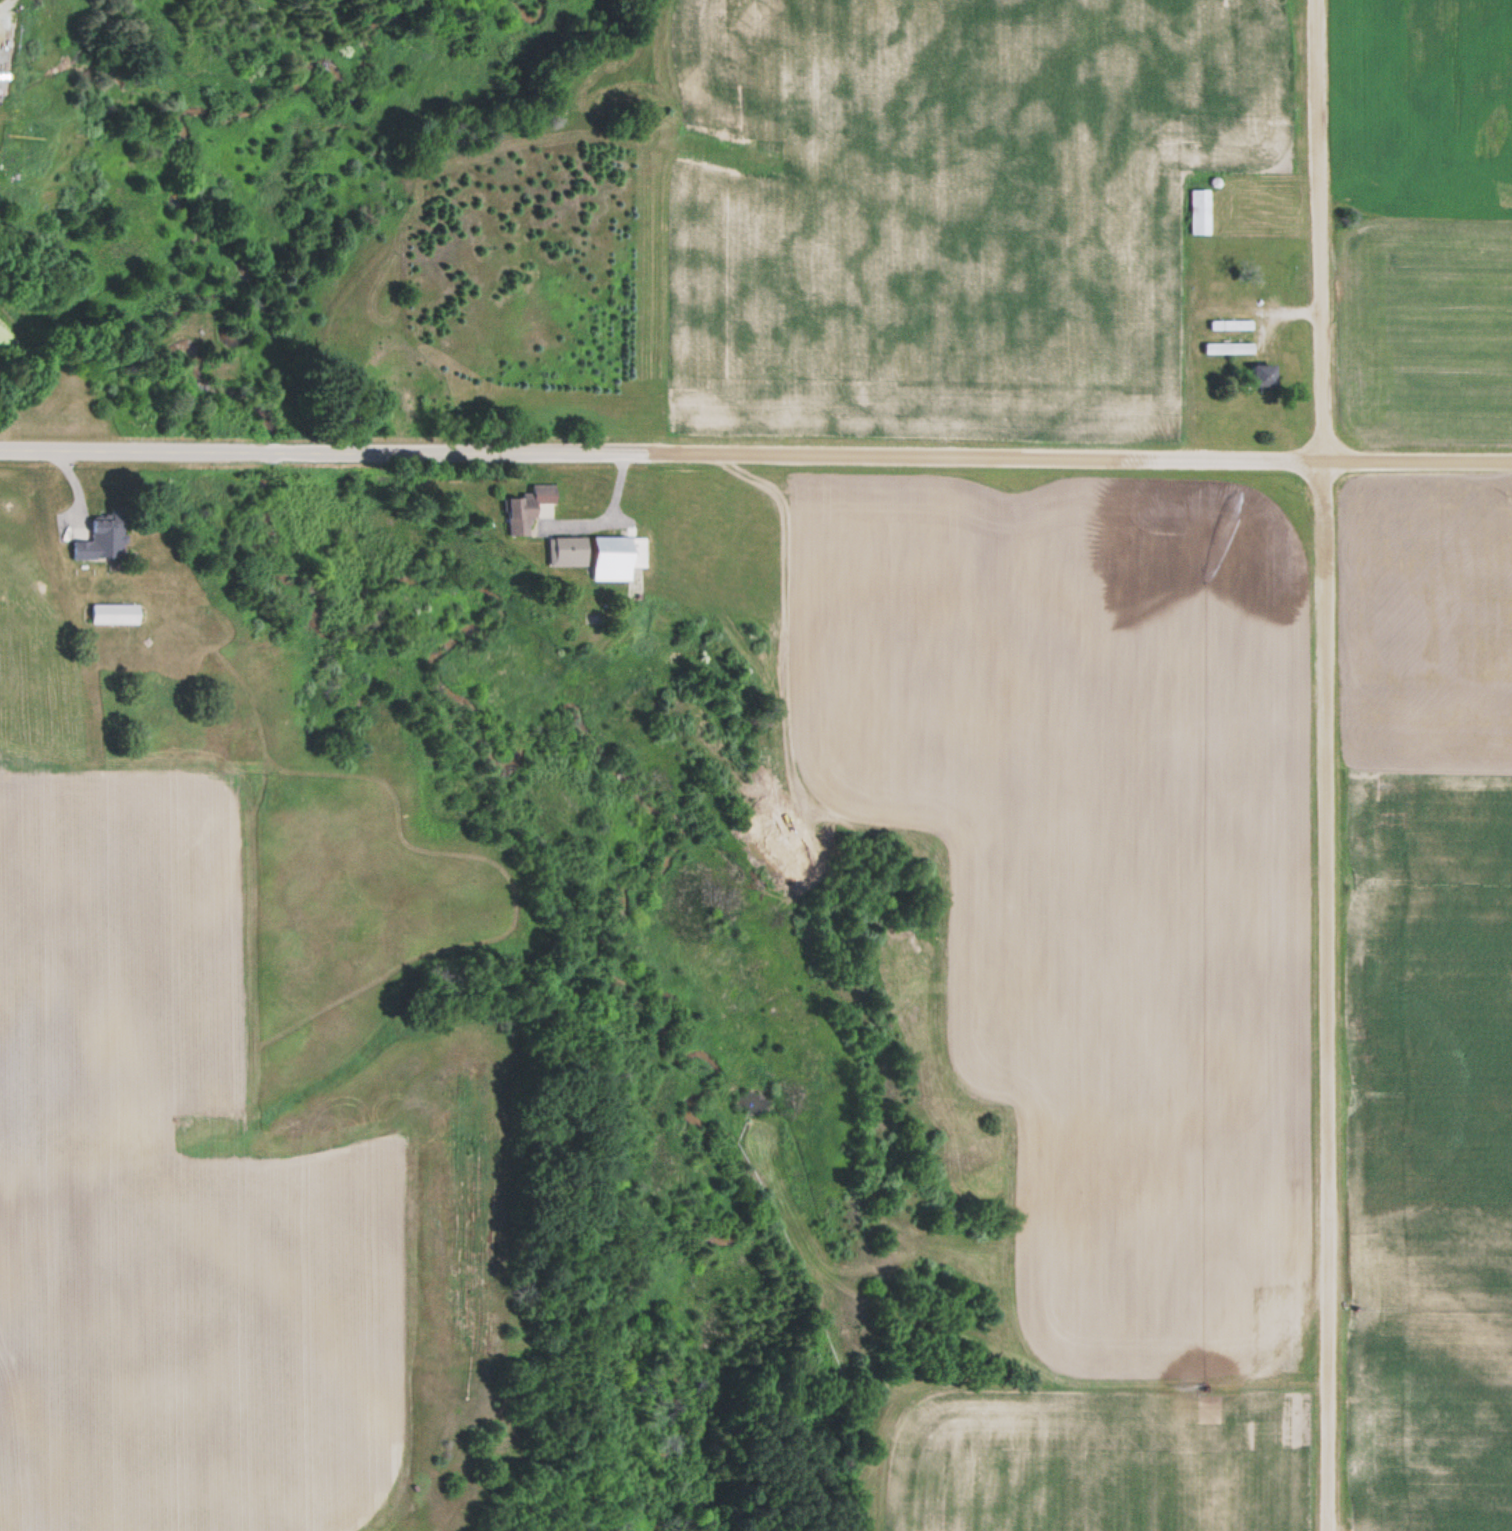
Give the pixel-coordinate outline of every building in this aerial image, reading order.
[(1210,234),(1210,189),(1189,189),(1189,234),(1210,234)] [(1252,319),(1210,319),(1210,330),(1252,330),(1252,319)] [(1253,354),(1253,342),(1204,342),(1204,354),(1253,354)] [(1275,364),(1252,364),(1252,384),(1275,385),(1275,364)] [(507,536),(526,536),(526,518),(536,518),(536,504),(555,504),(555,485),(532,485),(532,496),(507,496),(507,536)] [(75,541),(74,560),(110,561),(110,568),(125,568),(126,519),(94,518),(94,541),(75,541)] [(646,537),(593,536),(592,580),(630,581),(630,567),(645,567),(646,537)] [(547,537),(547,565),(585,565),(585,537),(547,537)] [(140,624),(140,604),(93,604),(93,624),(140,624)]
